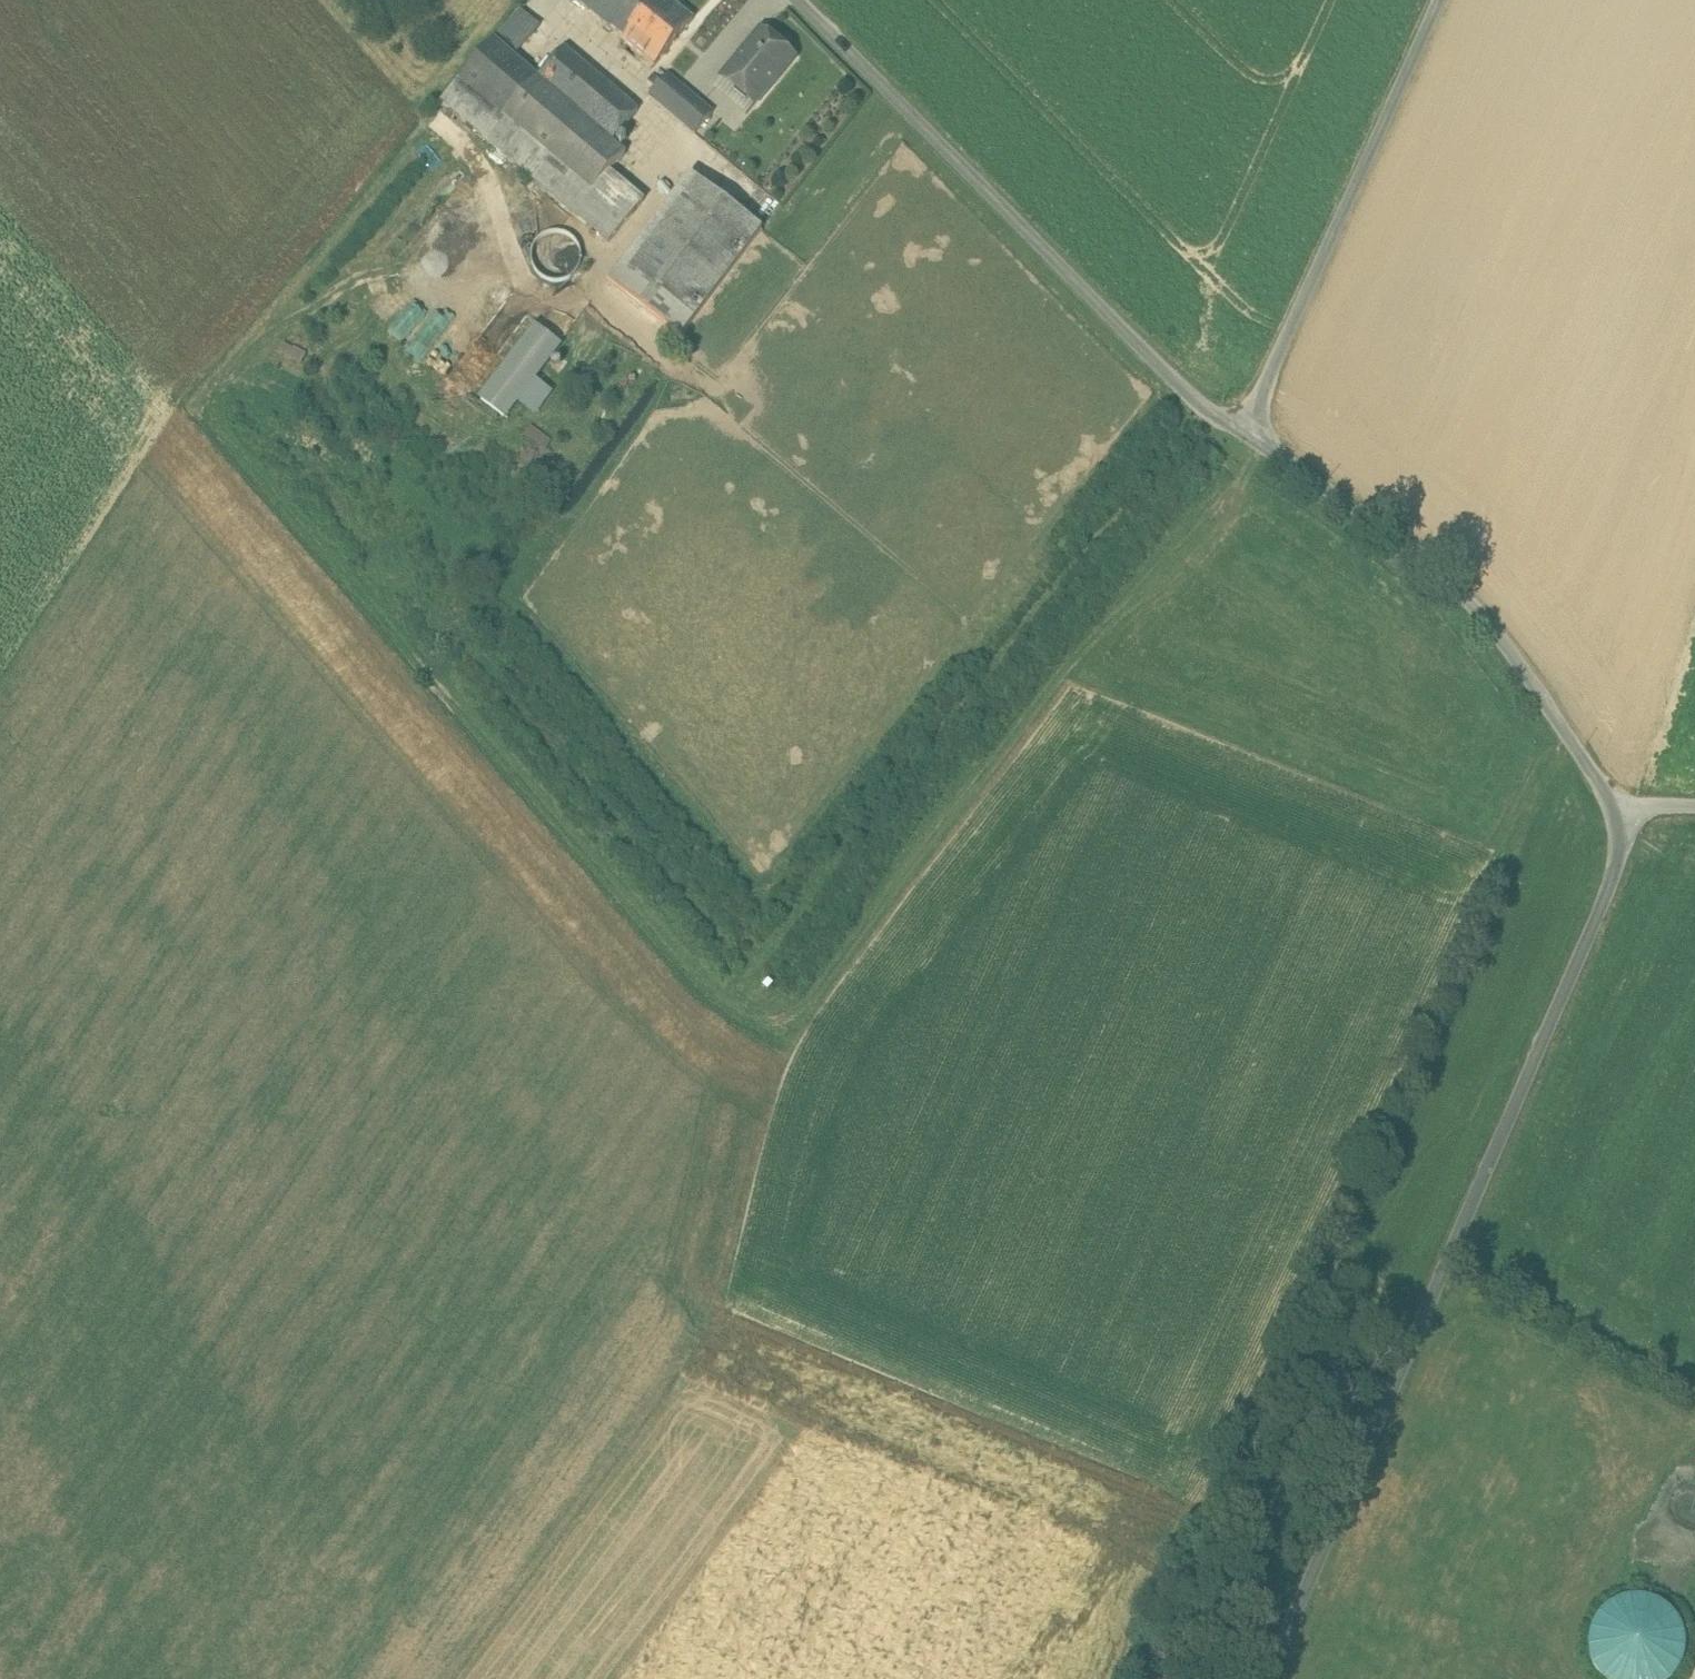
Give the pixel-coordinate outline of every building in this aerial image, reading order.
[(621,36),(651,0),(578,0),(621,36)] [(621,36),(620,37),(655,65),(694,19),(671,0),(651,0),(621,36)] [(520,9),(495,39),(514,56),(540,26),(520,9)] [(761,30),(747,47),(744,48),(740,53),(740,55),(722,77),(755,104),(794,57),(761,30)] [(539,77),(537,76),(514,56),(495,39),(442,100),(608,242),(644,201),(610,172),(627,152),(613,141),(539,77)] [(638,111),(564,47),(539,77),(613,141),(638,111)] [(713,113),(667,74),(650,95),(695,133),(713,113)] [(691,175),(609,282),(681,337),(763,229),(691,175)] [(437,221),(452,237),(475,216),(460,200),(437,221)] [(580,265),(582,256),(580,246),(574,238),(566,233),(556,231),(547,233),(539,238),(533,247),(532,256),(534,266),(539,274),(547,279),(557,281),(567,279),(575,274),(580,265)] [(539,379),(565,342),(536,322),(481,400),(509,419),(520,403),(538,415),(555,390),(539,379)] [(1686,1642),(1682,1623),(1671,1607),(1655,1597),(1637,1594),(1618,1598),(1602,1608),(1592,1624),(1588,1643),(1592,1661),(1603,1677),(1606,1678),(1668,1678),(1672,1676),(1683,1660),(1686,1642)]
